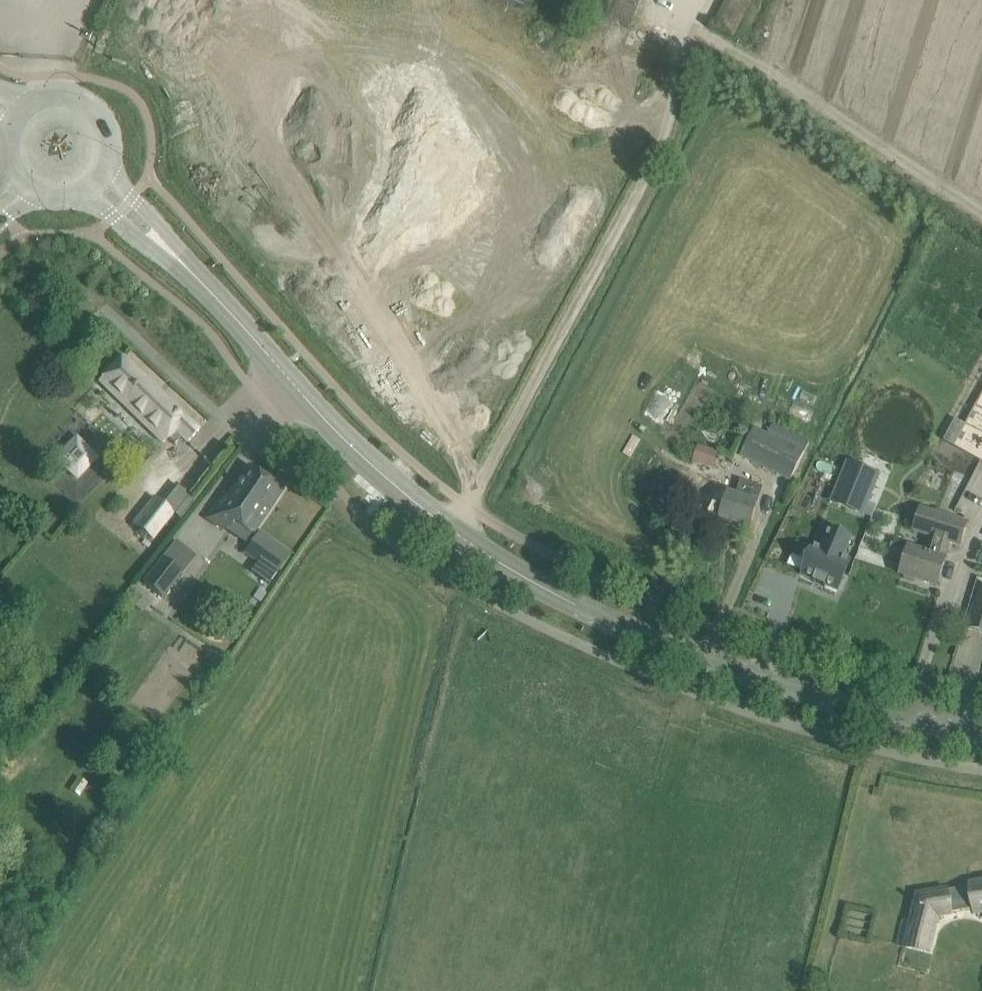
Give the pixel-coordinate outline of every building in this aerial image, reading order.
[(631,26),(640,0),(597,0),(593,12),(631,26)] [(714,25),(735,36),(754,0),(727,0),(714,25)] [(169,439),(175,445),(181,438),(187,442),(199,430),(123,357),(99,381),(164,444),(169,439)] [(740,456),(789,480),(808,443),(786,433),(774,427),(769,435),(754,427),(740,456)] [(950,430),(944,441),(954,446),(960,436),(950,430)] [(75,435),(53,458),(78,481),(100,457),(75,435)] [(848,464),(837,490),(867,502),(877,476),(848,464)] [(230,498),(225,495),(223,494),(213,508),(218,511),(211,522),(224,531),(232,520),(250,532),(277,491),(273,488),(275,486),(249,469),(230,498)] [(750,529),(763,487),(740,480),(735,495),(728,493),(720,519),(750,529)] [(153,496),(132,523),(154,540),(174,514),(179,518),(194,498),(176,483),(161,502),(153,496)] [(869,502),(864,514),(872,517),(877,505),(869,502)] [(924,552),(907,547),(905,553),(904,558),(906,559),(901,575),(937,586),(944,559),(943,558),(948,542),(959,546),(966,523),(920,508),(912,533),(928,539),(924,552)] [(677,516),(676,527),(686,527),(686,516),(677,516)] [(262,556),(279,567),(290,550),(258,529),(242,553),(258,563),(262,556)] [(808,562),(802,575),(814,580),(813,582),(814,583),(815,581),(825,585),(824,587),(825,587),(826,585),(838,590),(843,577),(845,573),(844,573),(850,560),(843,557),(850,539),(829,530),(822,549),(815,546),(809,559),(808,562)] [(905,553),(907,547),(892,542),(888,553),(904,558),(905,553)] [(161,558),(142,582),(163,598),(182,574),(161,558)] [(275,569),(268,580),(275,584),(282,574),(275,569)] [(981,632),(981,590),(979,589),(968,628),(981,632)] [(918,895),(911,922),(904,921),(898,945),(932,954),(940,919),(953,917),(951,909),(972,905),(974,917),(981,916),(981,882),(970,884),(970,887),(947,891),(947,890),(918,895)]
